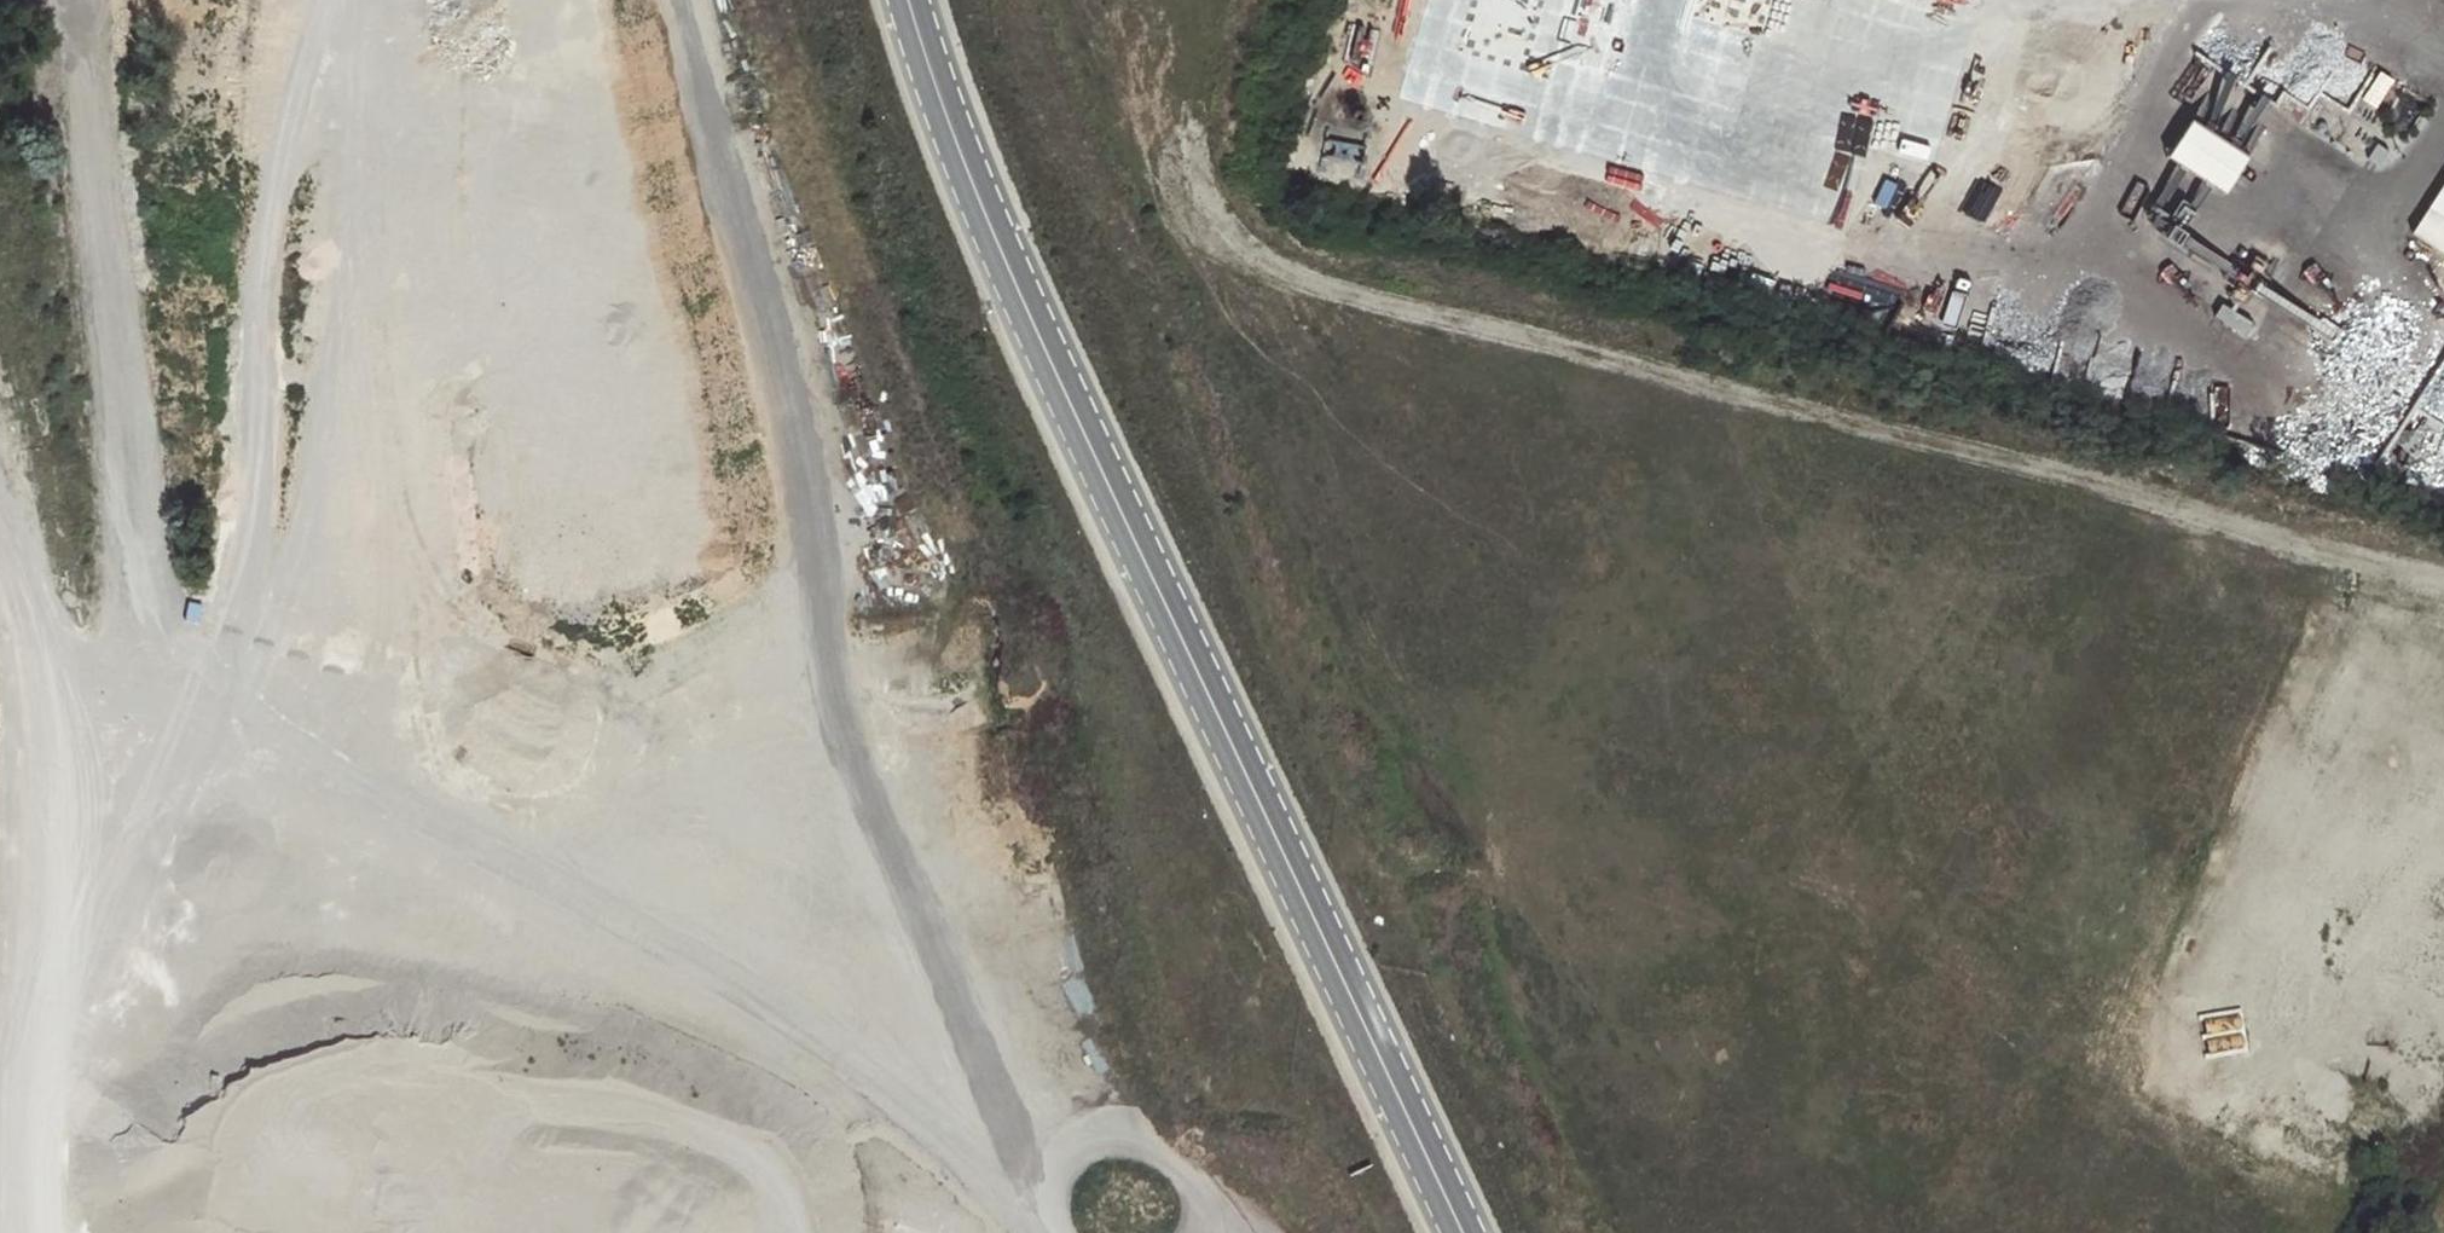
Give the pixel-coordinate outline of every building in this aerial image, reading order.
[(1440,35),(1562,77),(1589,0),(1452,0),(1440,35)] [(1816,90),(1873,0),(1726,0),(1711,24),(1816,90)] [(2248,103),(2168,53),(2072,207),(2153,257),(2248,103)] [(2443,256),(2443,184),(2413,238),(2443,256)]
